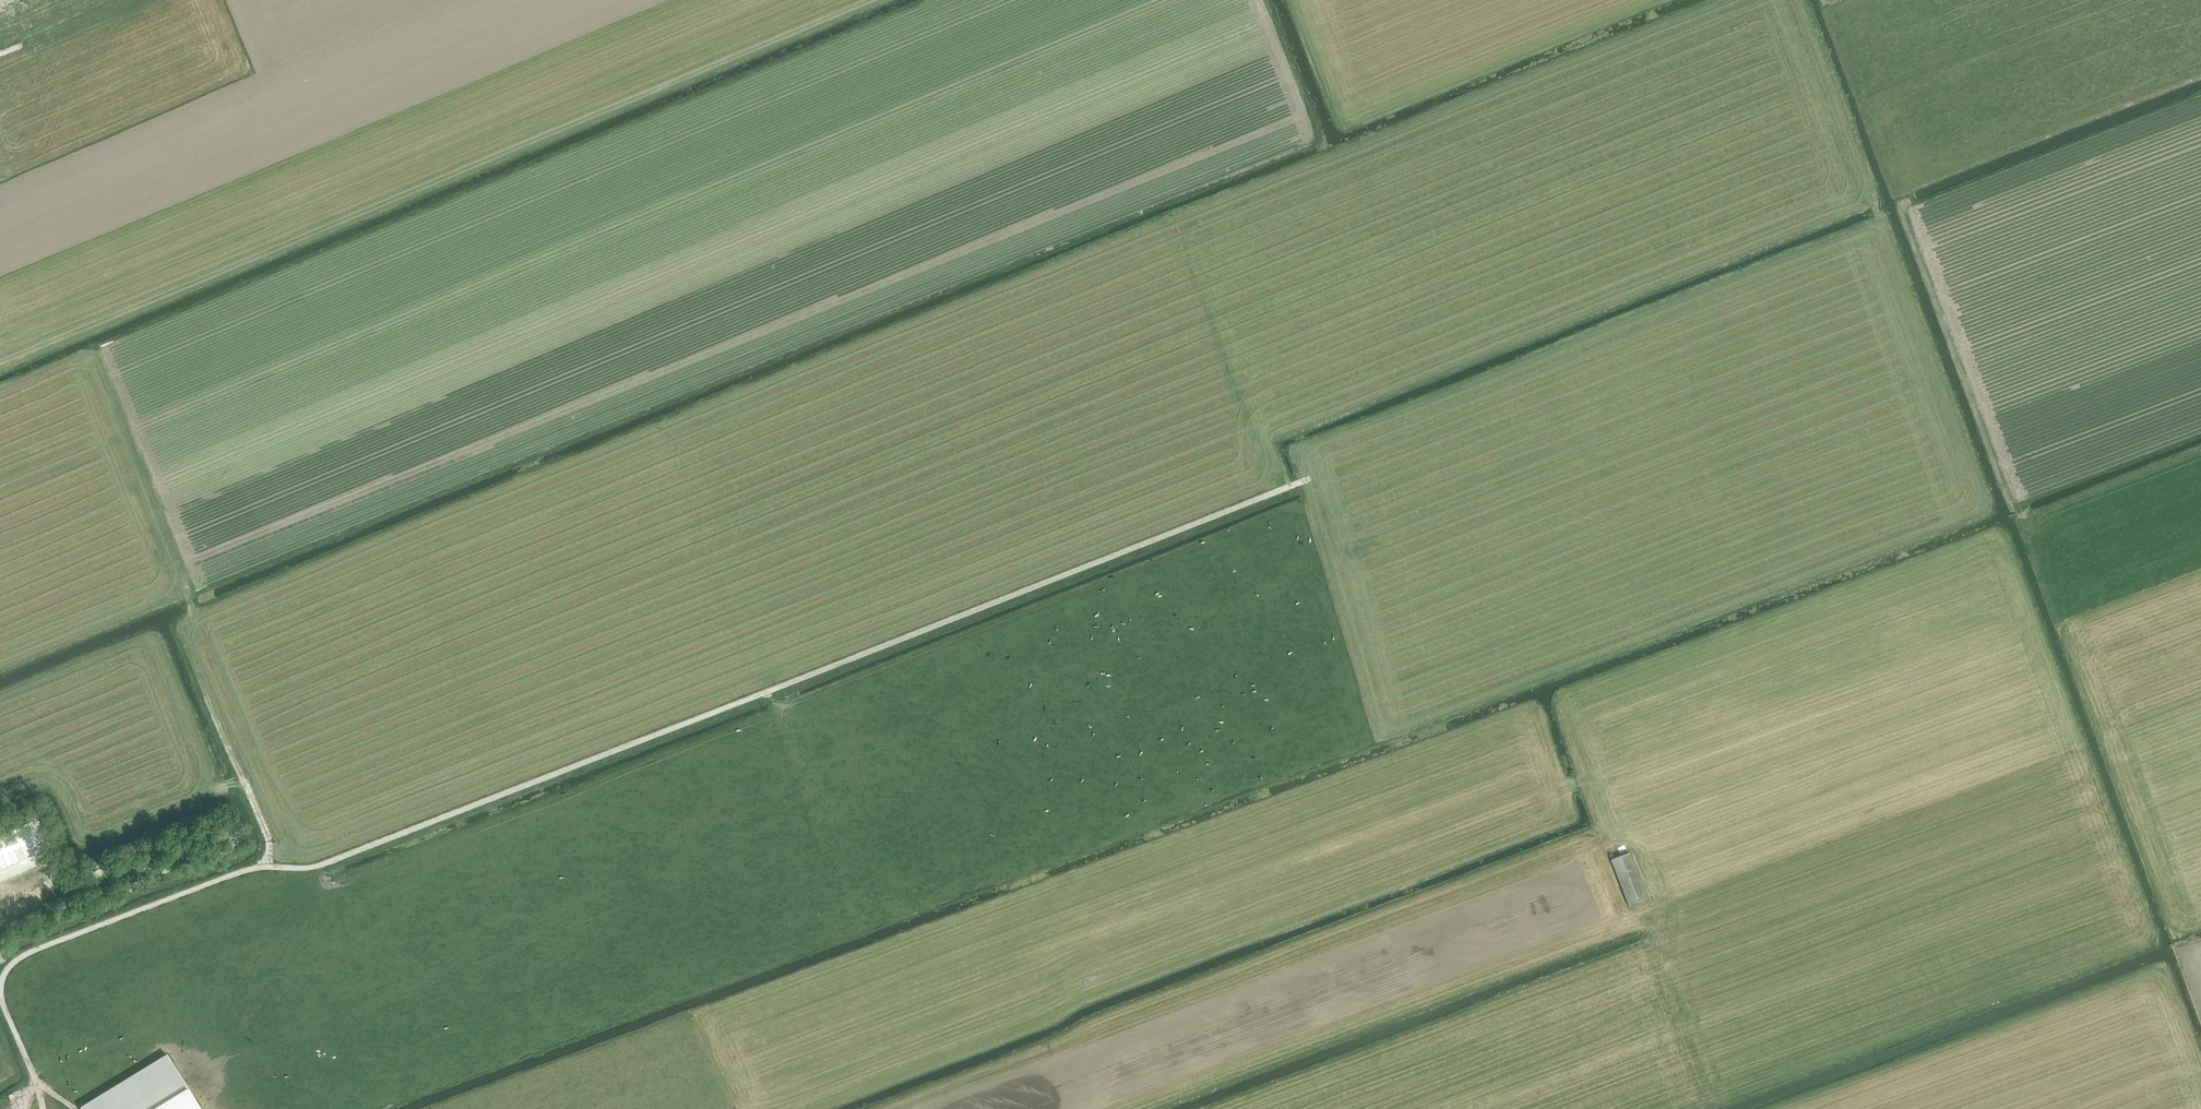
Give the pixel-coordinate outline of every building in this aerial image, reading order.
[(1274,487),(1282,484),(1280,477),(1271,480),(1274,487)] [(1611,860),(1629,906),(1647,899),(1630,852),(1611,860)] [(167,1055),(81,1108),(200,1108),(167,1055)]
